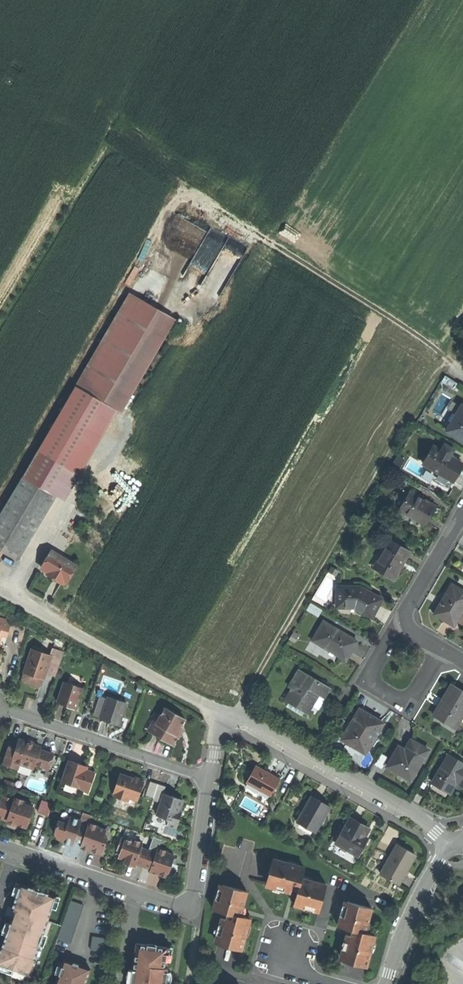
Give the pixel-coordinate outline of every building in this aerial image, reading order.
[(239,265),(249,245),(208,227),(188,272),(206,280),(217,255),(239,265)] [(130,293),(77,385),(108,403),(120,410),(173,318),(130,293)] [(38,451),(70,469),(108,403),(77,385),(38,451)] [(447,430),(462,439),(462,405),(462,404),(447,430)] [(436,477),(448,484),(452,478),(449,476),(452,472),(454,468),(457,471),(462,462),(451,455),(442,450),(433,444),(423,461),(439,472),(436,477)] [(446,444),(442,450),(451,455),(455,449),(446,444)] [(0,516),(0,549),(2,550),(19,560),(56,495),(23,476),(0,516)] [(397,496),(405,500),(409,492),(402,488),(397,496)] [(400,508),(426,523),(431,514),(437,505),(411,490),(409,492),(405,500),(400,508)] [(377,571),(393,580),(402,565),(410,551),(390,540),(381,555),(385,558),(377,571)] [(51,549),(41,567),(55,574),(53,577),(63,583),(75,563),(51,549)] [(373,568),(377,571),(385,558),(381,555),(373,568)] [(451,582),(442,598),(434,612),(455,624),(458,619),(462,611),(462,610),(462,589),(451,582)] [(338,586),(338,606),(355,606),(373,616),(378,608),(383,598),(360,586),(338,586)] [(308,609),(320,615),(324,608),(312,602),(308,609)] [(4,633),(8,634),(13,620),(0,616),(0,631),(4,633)] [(313,639),(347,660),(352,651),(359,640),(325,619),(313,639)] [(54,647),(52,654),(46,671),(57,674),(65,651),(54,647)] [(46,671),(52,654),(33,648),(24,675),(25,680),(31,682),(38,685),(42,683),(46,671)] [(288,698),(310,712),(322,694),(327,697),(332,688),(320,680),(301,668),(292,684),(296,686),(288,698)] [(67,703),(77,706),(84,686),(64,679),(57,700),(67,703)] [(455,726),(462,712),(462,691),(451,685),(443,700),(435,714),(455,726)] [(109,720),(119,724),(127,701),(109,695),(101,717),(109,720)] [(162,737),(174,744),(179,736),(176,734),(181,726),(185,718),(166,707),(162,714),(151,731),(162,737)] [(343,739),(367,752),(384,723),(373,716),(360,709),(343,739)] [(148,729),(151,731),(162,714),(159,712),(148,729)] [(4,762),(18,767),(20,761),(33,766),(35,762),(49,767),(54,753),(39,748),(41,745),(31,742),(20,738),(16,749),(10,746),(4,762)] [(420,743),(412,739),(405,752),(398,748),(388,767),(406,777),(411,768),(415,771),(428,748),(420,743)] [(435,779),(452,789),(457,781),(462,784),(462,762),(449,754),(435,779)] [(61,780),(88,791),(95,773),(86,769),(87,765),(80,762),(70,758),(61,780)] [(246,782),(270,795),(279,779),(268,772),(256,765),(246,782)] [(411,779),(415,771),(411,768),(406,777),(411,779)] [(121,773),(113,794),(128,800),(130,796),(138,799),(145,781),(133,777),(121,773)] [(148,795),(155,796),(158,782),(151,781),(148,795)] [(175,797),(164,793),(157,815),(167,818),(170,819),(168,825),(177,828),(186,801),(175,797)] [(2,795),(0,802),(0,817),(7,819),(6,822),(12,824),(17,826),(18,823),(27,826),(34,806),(25,803),(26,800),(15,796),(14,799),(2,795)] [(296,821),(315,832),(329,806),(321,801),(311,796),(296,821)] [(85,822),(69,817),(67,823),(58,819),(54,830),(56,836),(60,841),(65,843),(71,845),(73,838),(79,840),(85,822)] [(339,845),(358,855),(366,843),(361,840),(364,836),(369,828),(360,823),(351,818),(346,826),(345,825),(340,833),(344,836),(339,845)] [(90,824),(85,822),(79,840),(84,842),(90,824)] [(90,823),(90,824),(84,842),(82,846),(92,849),(102,853),(107,838),(105,837),(102,836),(105,828),(90,823)] [(335,842),(339,845),(344,836),(340,833),(335,842)] [(129,864),(134,865),(135,862),(143,865),(148,852),(140,850),(142,844),(131,840),(129,843),(119,839),(116,848),(122,850),(120,856),(125,858),(124,862),(129,864)] [(416,854),(397,843),(380,874),(397,883),(403,873),(405,874),(409,868),(416,854)] [(154,852),(153,854),(149,867),(147,870),(158,873),(167,876),(175,855),(158,849),(157,853),(154,852)] [(153,854),(148,852),(143,865),(149,867),(153,854)] [(282,861),(272,859),(266,883),(280,886),(279,891),(285,892),(290,893),(291,890),(298,892),(301,879),(304,868),(281,863),(282,861)] [(399,885),(405,874),(403,873),(397,883),(399,885)] [(316,883),(301,879),(298,892),(294,905),(304,907),(304,904),(319,908),(325,883),(317,881),(316,883)] [(48,919),(56,896),(21,883),(13,906),(9,905),(7,909),(5,914),(13,917),(0,953),(0,963),(30,974),(48,919)] [(247,892),(222,885),(218,900),(214,899),(212,908),(227,912),(239,916),(243,901),(244,902),(247,892)] [(72,899),(63,924),(58,937),(71,942),(85,903),(72,899)] [(371,908),(347,902),(344,915),(340,914),(337,925),(351,928),(366,933),(370,918),(368,917),(371,908)] [(249,918),(239,916),(227,912),(225,919),(220,918),(218,928),(221,929),(217,944),(242,951),(244,942),(243,942),(246,932),(249,918)] [(63,924),(48,919),(30,974),(44,978),(58,937),(63,924)] [(374,935),(366,933),(351,928),(349,935),(346,934),(343,944),(347,945),(343,961),(354,964),(366,967),(369,959),(367,958),(374,935)] [(93,934),(92,948),(106,950),(107,936),(93,934)] [(136,942),(132,976),(131,983),(166,983),(168,966),(164,966),(167,945),(136,942)] [(65,959),(57,983),(84,983),(86,980),(90,967),(65,959)]
